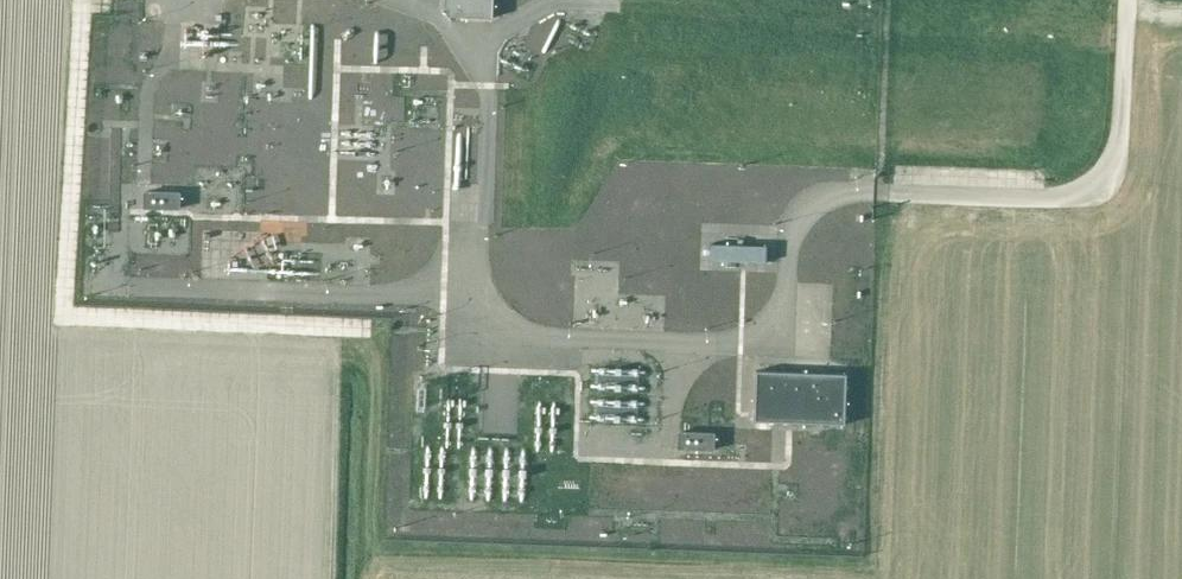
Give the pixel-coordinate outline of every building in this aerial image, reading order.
[(496,18),(497,0),(448,0),(447,16),(496,18)] [(415,53),(416,21),(379,20),(377,65),(401,65),(401,52),(415,53)] [(434,75),(416,73),(414,90),(432,92),(434,75)] [(256,106),(256,91),(222,90),(221,105),(256,106)] [(145,192),(145,208),(181,209),(181,193),(145,192)] [(712,244),(712,259),(768,260),(768,245),(712,244)] [(655,292),(656,263),(609,261),(608,290),(655,292)] [(693,271),(693,292),(725,293),(726,271),(693,271)] [(817,318),(816,354),(847,355),(848,319),(817,318)] [(758,371),(756,421),(846,424),(848,374),(758,371)] [(680,433),(679,448),(714,449),(715,434),(680,433)]
